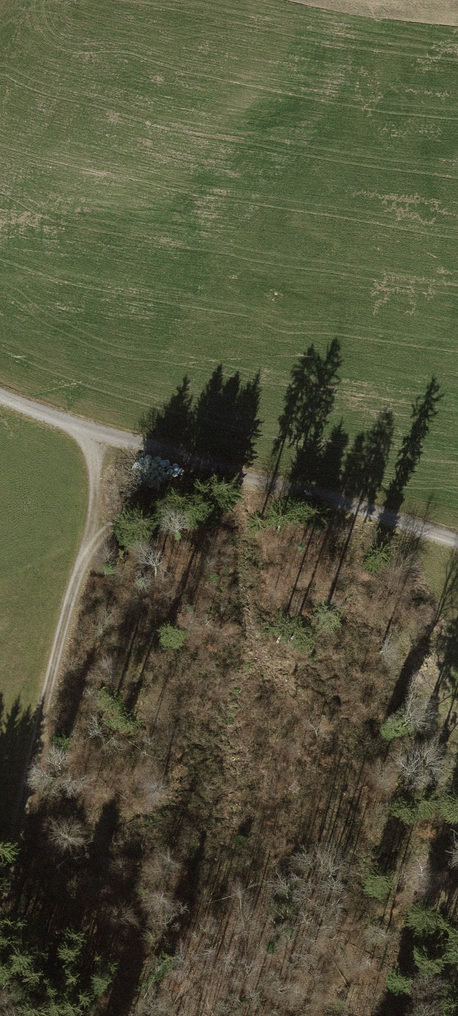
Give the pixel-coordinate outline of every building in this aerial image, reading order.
[(105,558),(115,564),(122,553),(112,547),(105,558)]
